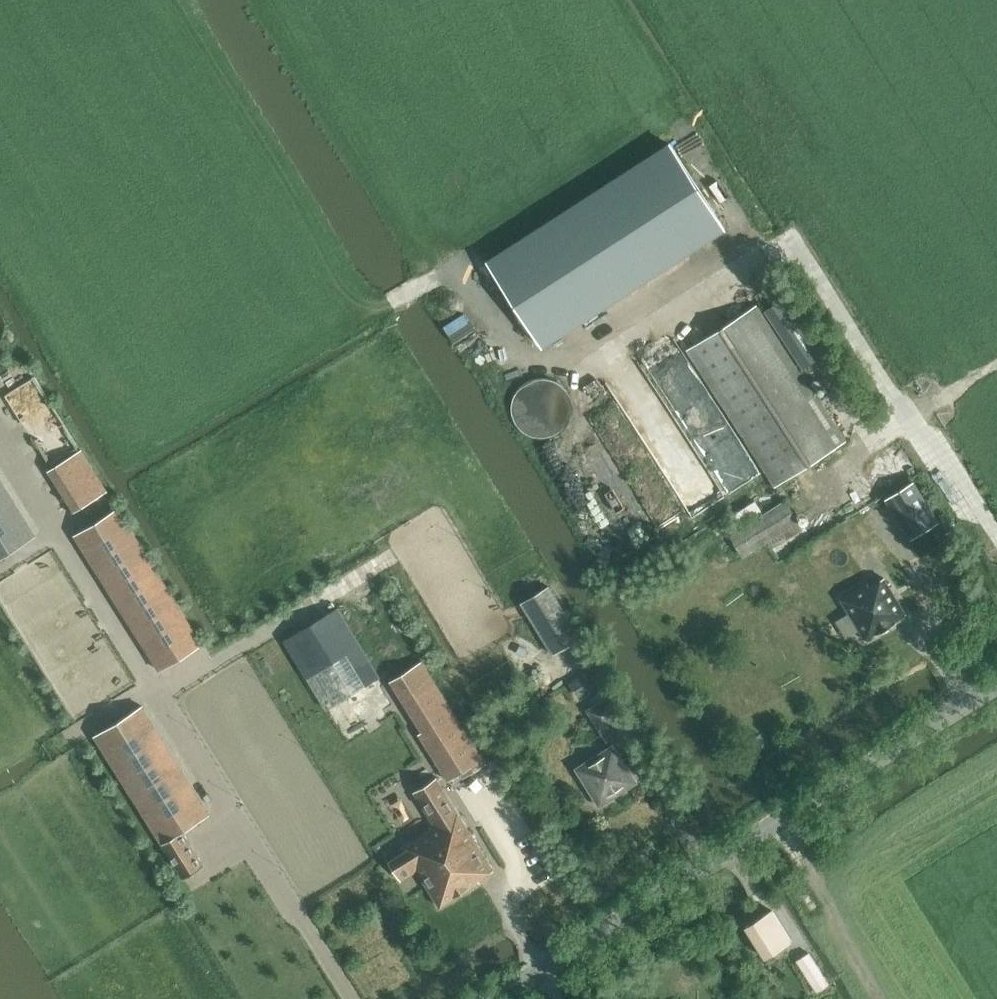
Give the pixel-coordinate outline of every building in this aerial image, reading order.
[(670,144),(487,261),(543,347),(725,230),(670,144)] [(780,301),(766,311),(803,367),(817,358),(809,346),(816,341),(796,310),(789,315),(780,301)] [(843,438),(783,343),(757,302),(687,346),(773,482),(843,438)] [(50,466),(81,447),(37,374),(6,392),(50,466)] [(564,379),(518,381),(519,418),(537,417),(538,434),(566,433),(564,379)] [(81,450),(48,470),(74,511),(107,491),(81,450)] [(36,535),(0,478),(0,558),(36,535)] [(887,497),(912,537),(940,519),(916,479),(887,497)] [(107,512),(119,504),(109,490),(97,498),(107,512)] [(759,499),(735,511),(741,522),(765,510),(759,499)] [(731,535),(737,545),(744,556),(798,521),(785,500),(732,534),(731,535)] [(159,669),(202,643),(117,507),(75,534),(159,669)] [(868,582),(842,599),(845,604),(865,638),(866,640),(868,639),(868,638),(905,615),(906,616),(908,615),(906,613),(887,582),(884,577),(870,586),(868,582)] [(521,603),(552,654),(581,636),(550,586),(521,603)] [(337,608),(285,640),(328,710),(380,678),(337,608)] [(421,661),(390,680),(422,731),(418,733),(448,780),(461,772),(464,777),(486,763),(421,661)] [(579,696),(598,684),(589,671),(570,683),(579,696)] [(599,728),(618,716),(606,696),(587,708),(599,728)] [(142,705),(94,735),(162,844),(184,878),(204,865),(183,831),(210,814),(142,705)] [(637,782),(613,743),(575,767),(600,806),(637,782)] [(406,851),(389,861),(401,880),(417,870),(439,905),(495,872),(457,811),(437,779),(414,793),(435,827),(403,846),(406,851)] [(765,958),(792,941),(772,910),(745,926),(765,958)] [(796,960),(817,992),(830,984),(810,952),(796,960)]
